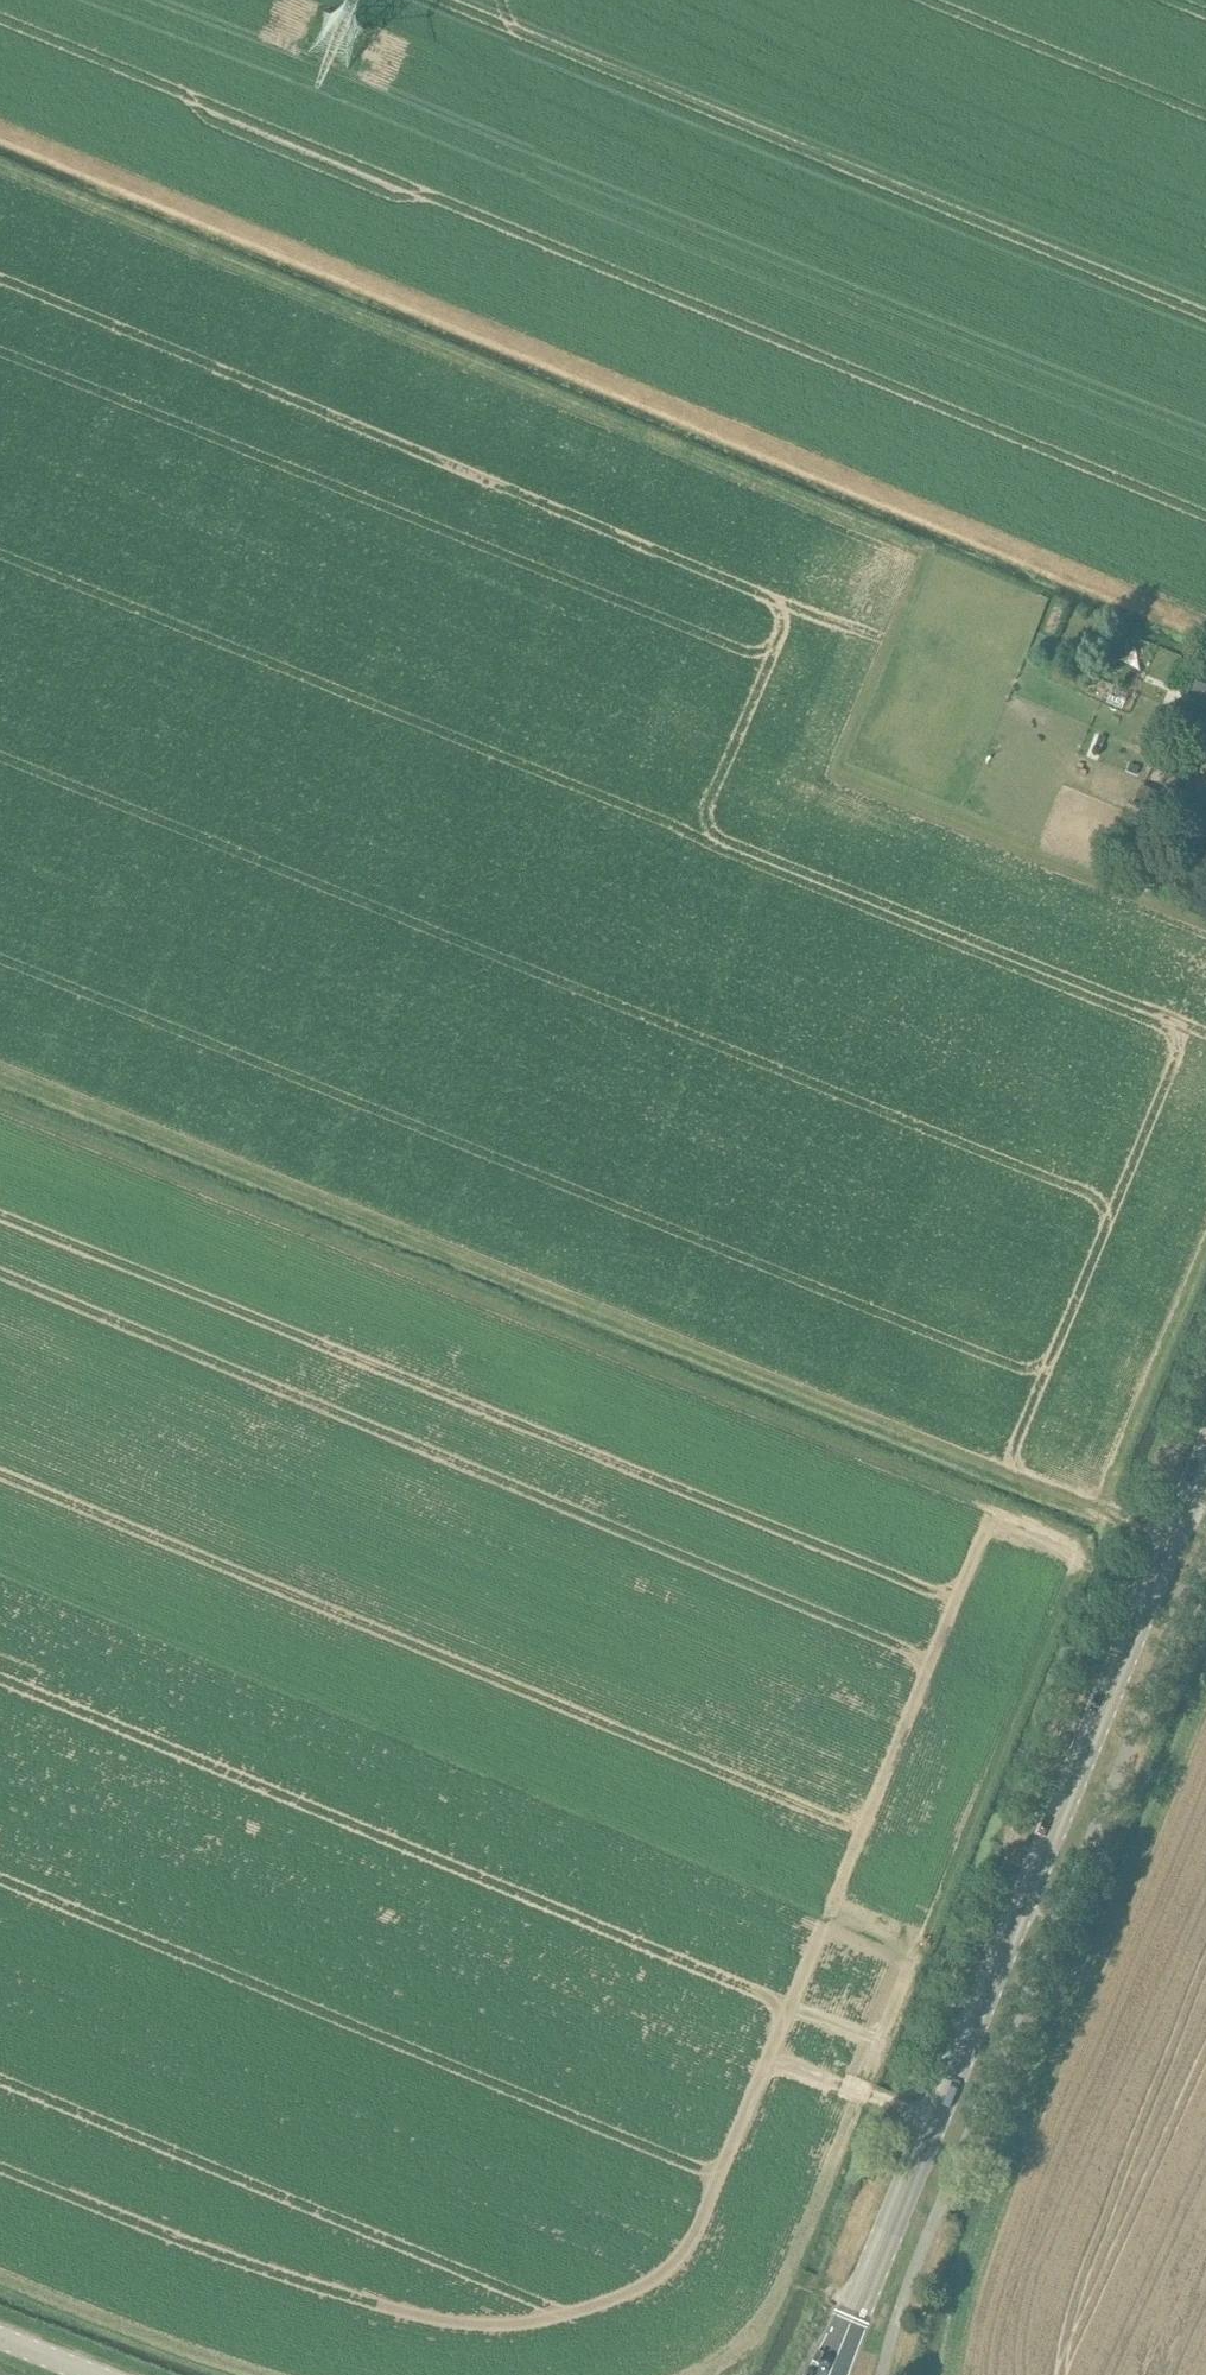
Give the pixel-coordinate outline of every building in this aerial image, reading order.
[(1190,702),(1205,708),(1205,670),(1203,669),(1190,702)] [(1197,809),(1205,812),(1205,786),(1197,809)] [(1151,815),(1159,794),(1140,787),(1132,808),(1151,815)]
